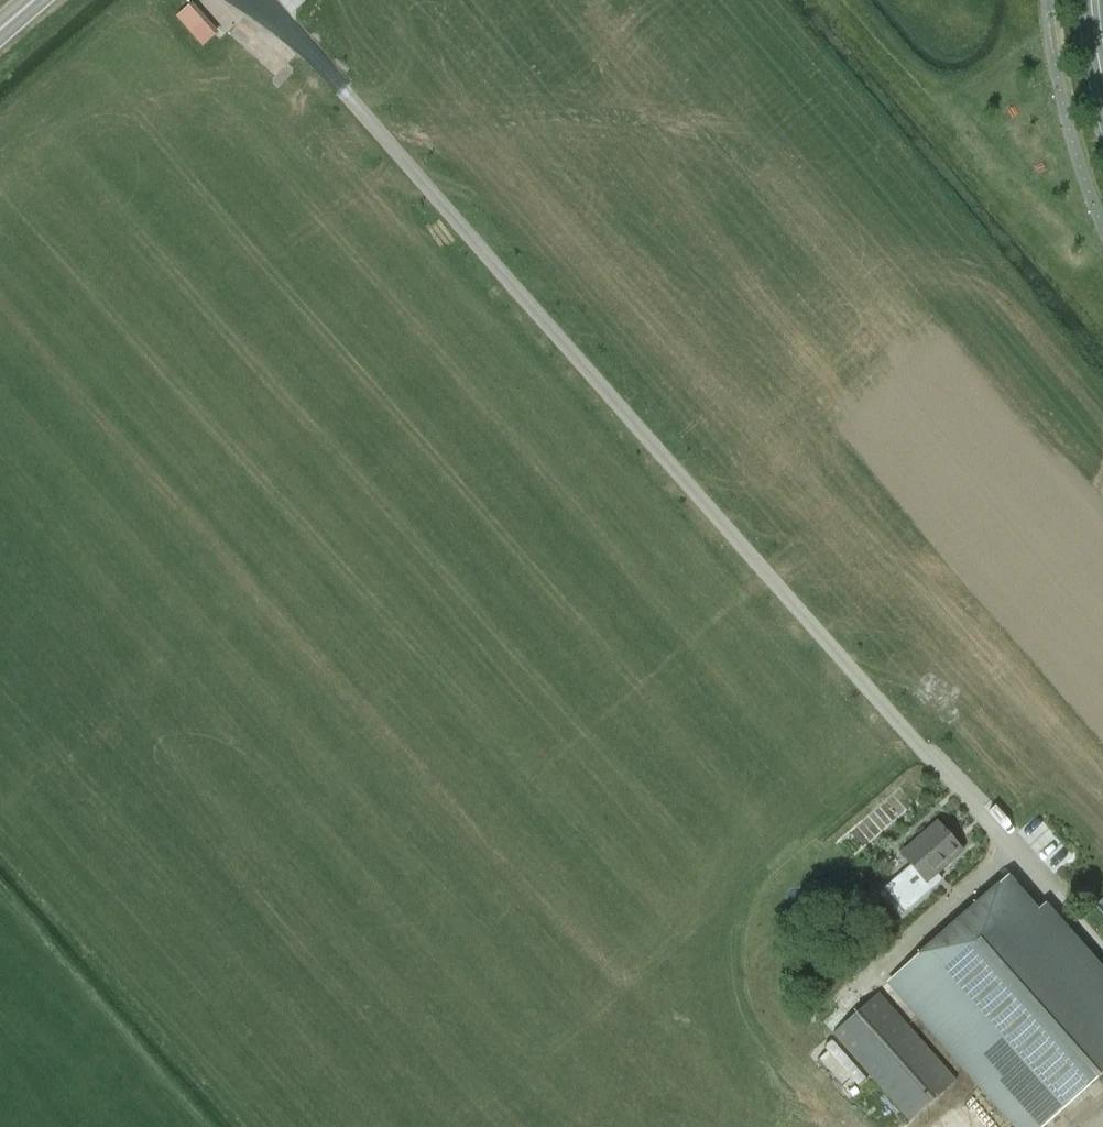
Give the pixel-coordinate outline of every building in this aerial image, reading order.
[(215,35),(189,6),(177,17),(202,45),(215,35)] [(912,864),(885,887),(905,910),(932,887),(927,881),(927,880),(962,851),(938,823),(902,853),(912,864)] [(894,978),(895,979),(917,1006),(1019,1126),(1042,1126),(1102,1072),(1102,981),(1046,911),(1038,917),(1005,880),(974,908),(915,959),(894,978)] [(879,992),(832,1034),(910,1122),(957,1080),(879,992)]
